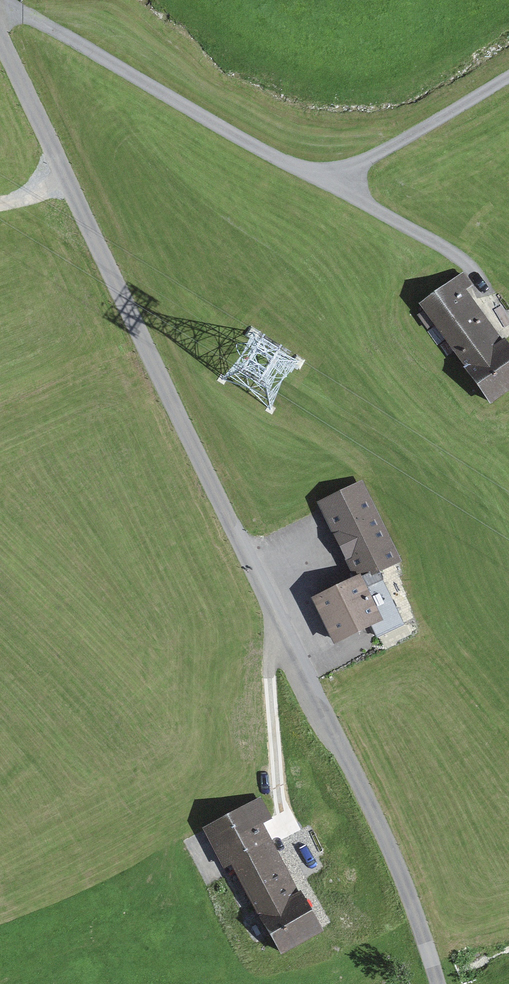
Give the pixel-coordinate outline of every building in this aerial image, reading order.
[(425,307),(493,407),(508,396),(508,341),(467,279),(425,307)] [(361,483),(319,504),(353,574),(360,570),(365,580),(400,563),(361,483)] [(358,578),(314,601),(336,645),(381,622),(358,578)] [(239,863),(285,952),(325,931),(258,801),(205,828),(226,870),(239,863)]
